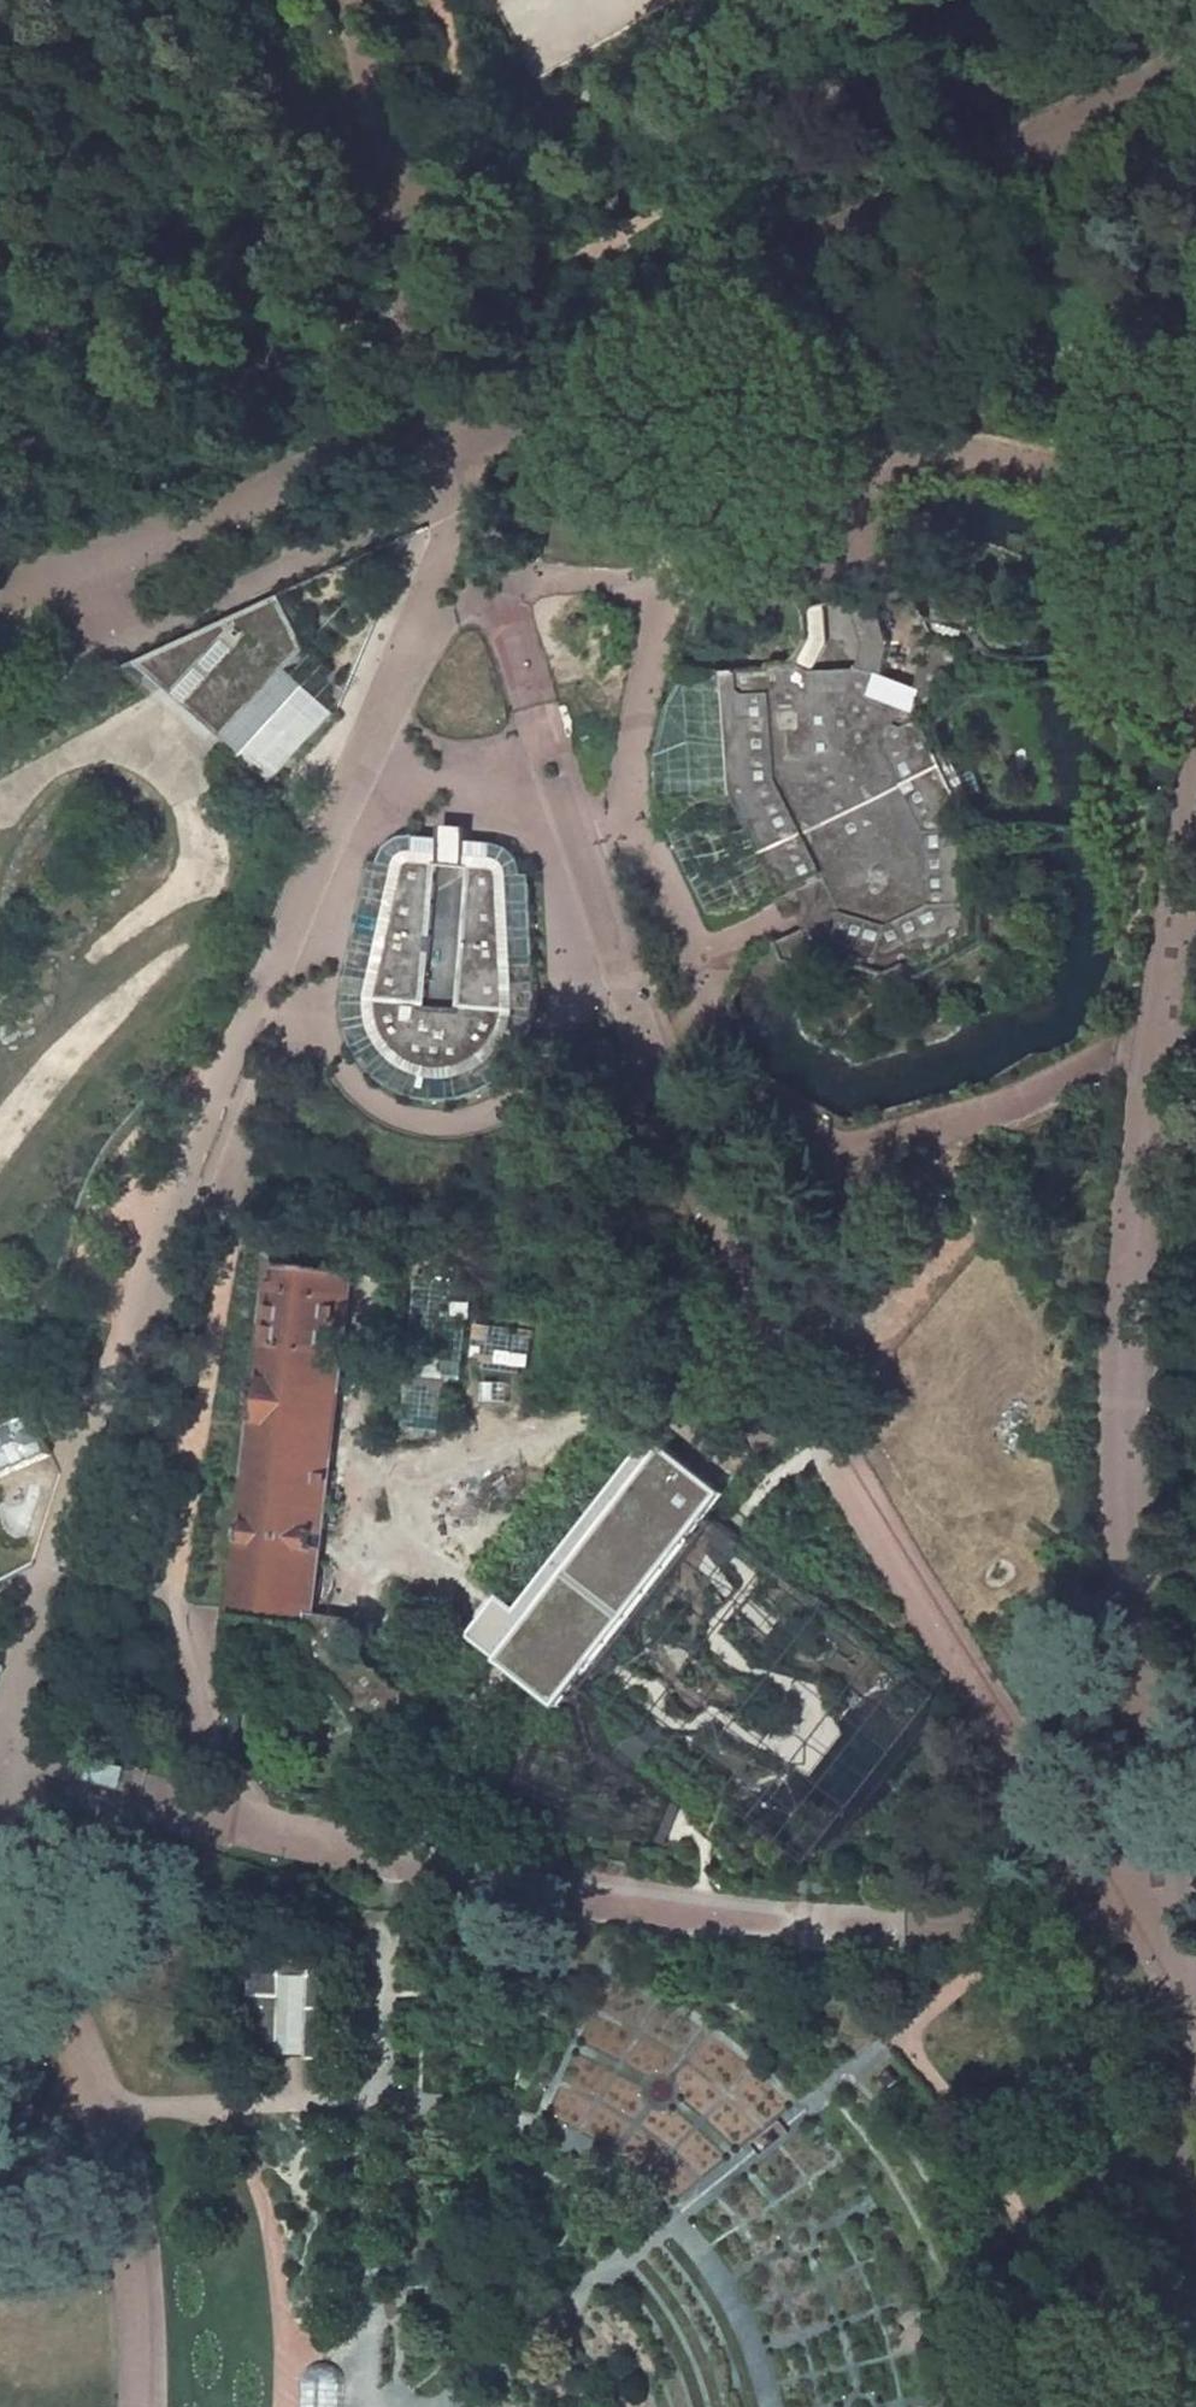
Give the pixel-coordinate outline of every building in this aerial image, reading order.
[(858,670),(812,672),(799,665),(773,665),(769,670),(726,673),(733,792),(777,884),(782,892),(808,880),(819,903),(797,914),(805,930),(778,943),(778,947),(786,961),(810,968),(833,958),(892,975),(911,965),(976,934),(969,821),(943,766),(927,714),(945,706),(949,682),(965,685),(970,647),(948,643),(936,637),(931,666),(923,664),(917,698),(902,706),(879,697),(890,648),(890,644),(876,594),(852,601),(864,646),(858,670)] [(284,596),(142,664),(274,783),(337,714),(290,670),(309,649),(284,596)] [(534,874),(527,875),(521,857),(512,849),(495,843),(419,836),(398,841),(391,846),(382,863),(375,861),(348,988),(346,1002),(348,1023),(352,1039),(362,1057),(374,1073),(389,1085),(406,1094),(422,1099),(443,1102),(463,1100),(485,1092),(495,1087),(505,1080),(512,1073),(523,1060),(529,1051),(535,1037),(540,1005),(534,874)] [(746,923),(764,943),(790,921),(772,900),(746,923)] [(351,1271),(277,1263),(258,1426),(257,1435),(256,1444),(225,1439),(216,1516),(247,1519),(246,1527),(245,1536),(244,1545),(213,1542),(205,1610),(236,1613),(236,1618),(310,1627),(311,1621),(351,1271)] [(455,1275),(417,1275),(416,1321),(455,1322),(455,1275)] [(533,1366),(535,1330),(480,1327),(479,1337),(493,1338),(492,1364),(533,1366)] [(448,1351),(412,1347),(409,1374),(445,1377),(448,1351)] [(0,1424),(0,1478),(53,1455),(33,1410),(0,1424)] [(509,1586),(470,1636),(507,1665),(534,1686),(562,1708),(570,1697),(579,1686),(585,1678),(600,1657),(641,1607),(689,1546),(717,1509),(728,1495),(653,1436),(526,1600),(509,1586)] [(600,1657),(585,1678),(674,1749),(735,1797),(814,1860),(818,1863),(952,1692),(831,1598),(779,1558),(741,1528),(717,1509),(689,1546),(641,1607),(600,1657)] [(579,1686),(570,1697),(577,1703),(585,1741),(537,1734),(525,1765),(518,1784),(566,1827),(671,1842),(676,1823),(685,1795),(642,1764),(611,1741),(596,1698),(579,1686)] [(341,1948),(254,1945),(250,2056),(278,2057),(281,1974),(311,1975),(308,2058),(336,2059),(339,2009),(339,1996),(341,1948)] [(891,2073),(882,2080),(889,2089),(899,2082),(891,2073)] [(345,2384),(344,2376),(338,2368),(330,2363),(325,2363),(320,2362),(314,2365),(310,2368),(306,2373),(303,2381),(302,2406),(344,2406),(345,2384)]
